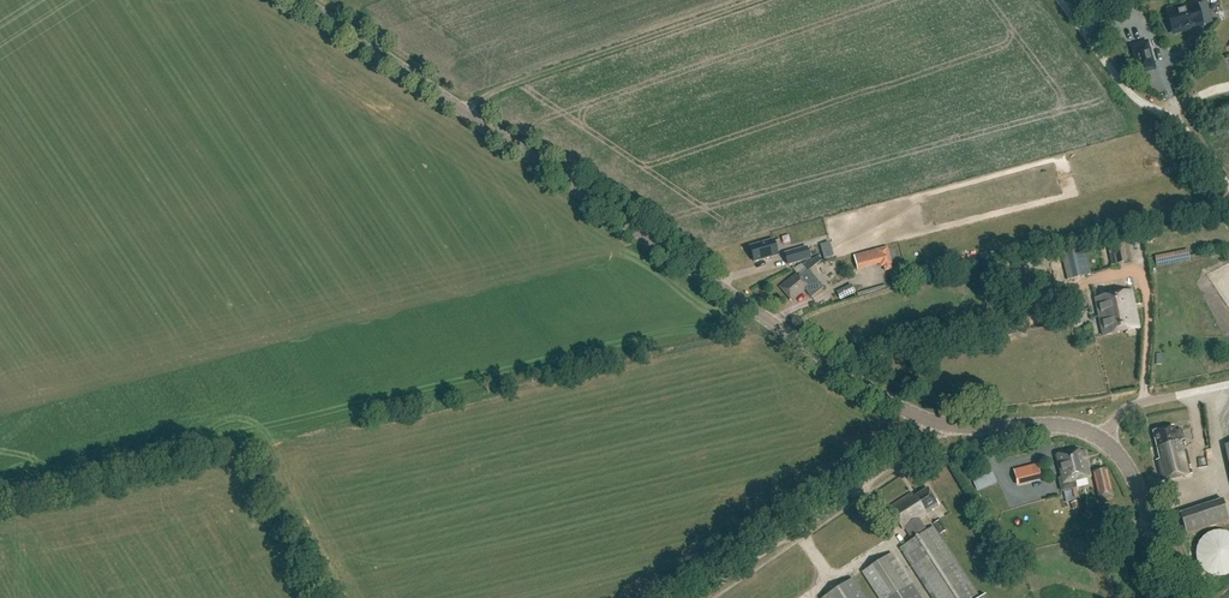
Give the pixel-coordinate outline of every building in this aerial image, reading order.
[(1174,33),(1201,25),(1196,5),(1168,12),(1174,33)] [(1136,64),(1138,74),(1155,69),(1152,60),(1136,64)] [(750,247),(754,262),(778,256),(774,240),(750,247)] [(1117,264),(1125,262),(1121,242),(1113,243),(1117,264)] [(785,254),(788,265),(810,259),(807,247),(785,254)] [(892,270),(891,264),(887,249),(869,253),(873,265),(880,263),(881,266),(884,266),(885,271),(892,270)] [(1076,251),(1068,253),(1072,270),(1066,271),(1067,280),(1088,275),(1086,266),(1080,268),(1076,251)] [(823,288),(809,271),(800,278),(797,273),(781,287),(792,301),(805,290),(812,298),(823,288)] [(843,289),(837,292),(841,300),(847,297),(843,289)] [(1103,336),(1139,329),(1132,292),(1095,299),(1103,336)] [(1135,411),(1125,416),(1131,429),(1141,424),(1135,411)] [(1175,431),(1174,427),(1154,431),(1159,459),(1156,460),(1161,481),(1189,475),(1181,441),(1184,440),(1182,430),(1175,431)] [(1068,453),(1074,479),(1090,476),(1084,450),(1068,453)] [(1074,479),(1068,453),(1067,451),(1056,453),(1061,476),(1058,477),(1061,490),(1076,486),(1074,479)] [(1099,501),(1114,498),(1107,468),(1093,472),(1099,501)] [(927,515),(925,512),(938,504),(928,488),(914,497),(911,493),(888,507),(902,529),(905,527),(912,540),(900,548),(932,597),(987,597),(985,594),(980,597),(934,527),(927,531),(919,520),(927,515)] [(1223,499),(1179,513),(1186,534),(1228,520),(1228,518),(1223,499)] [(1080,514),(1071,517),(1073,524),(1082,522),(1080,514)] [(941,535),(946,531),(939,520),(934,524),(941,535)] [(1023,532),(1024,538),(1038,534),(1036,528),(1023,532)] [(1043,543),(1066,540),(1064,532),(1042,535),(1043,543)] [(862,572),(879,597),(921,597),(892,553),(862,572)] [(852,579),(822,597),(864,597),(852,579)] [(781,597),(793,597),(801,594),(796,583),(778,591),(781,597)]
